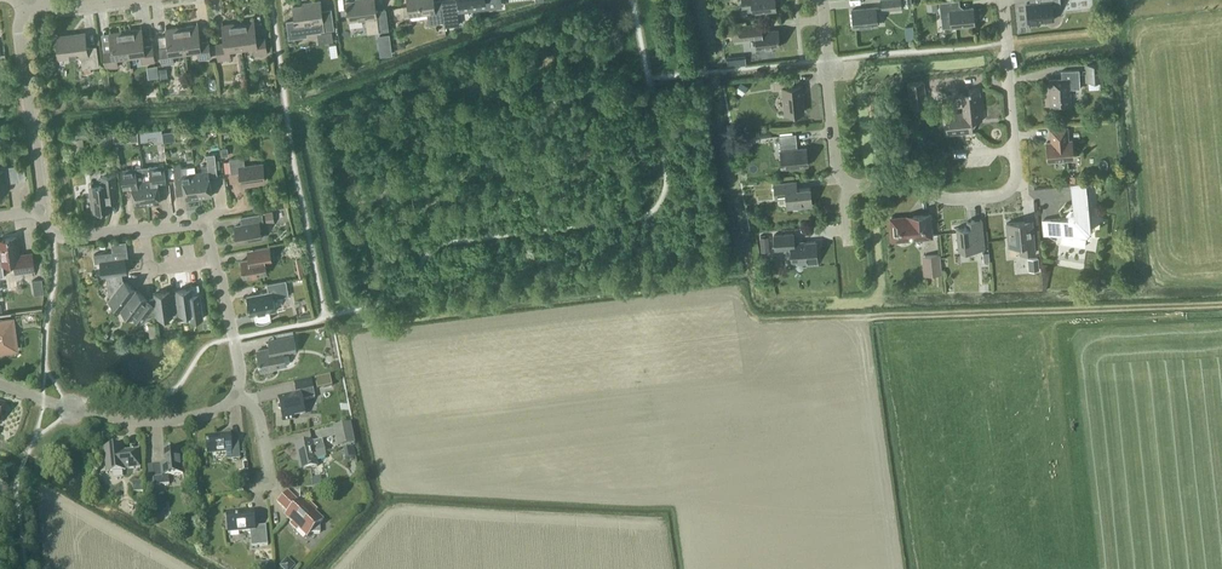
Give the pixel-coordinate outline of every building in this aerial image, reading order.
[(346,2),(348,21),(365,19),(367,33),(379,31),(388,30),(386,9),(376,11),(374,0),(357,0),(346,2)] [(444,22),(441,0),(438,0),(432,1),(432,0),(408,0),(410,15),(427,13),(428,24),(444,22)] [(459,25),(457,10),(460,9),(459,5),(498,0),(444,0),(442,0),(445,26),(459,25)] [(742,5),(747,4),(748,8),(752,8),(752,13),(776,10),(775,0),(741,0),(742,5)] [(901,0),(880,0),(881,11),(902,9),(901,0)] [(975,25),(973,8),(957,9),(956,0),(952,0),(939,1),(940,17),(950,16),(951,27),(975,25)] [(1052,7),(1061,6),(1060,0),(1043,0),(1043,1),(1026,3),(1028,22),(1029,22),(1030,28),(1039,27),(1038,21),(1054,20),(1052,7)] [(324,30),(334,29),(331,9),(322,10),(320,1),(308,2),(309,4),(293,6),(295,19),(286,20),(289,39),(307,36),(307,33),(324,30)] [(853,27),(878,25),(876,7),(852,10),(853,27)] [(254,55),(266,54),(264,38),(255,39),(252,18),(237,20),(241,48),(253,46),(254,55)] [(229,49),(241,48),(237,20),(221,23),(224,44),(216,45),(219,60),(231,59),(229,49)] [(199,60),(211,58),(208,42),(200,43),(197,22),(181,24),(185,52),(197,50),(199,60)] [(780,46),(778,29),(762,31),(761,23),(732,26),(734,40),(755,38),(756,49),(780,46)] [(173,54),(185,52),(181,24),(166,26),(167,36),(159,37),(162,64),(174,63),(173,54)] [(125,30),(128,55),(141,53),(142,63),(156,61),(153,45),(145,46),(142,27),(125,30)] [(728,36),(727,27),(718,28),(719,37),(728,36)] [(125,30),(110,32),(111,39),(103,40),(106,67),(118,65),(117,57),(128,55),(125,30)] [(332,32),(324,33),(326,42),(333,41),(332,32)] [(83,68),(99,66),(96,46),(87,47),(85,33),(56,37),(59,58),(81,55),(83,68)] [(390,33),(378,35),(379,45),(391,43),(390,33)] [(397,40),(398,48),(406,47),(405,42),(402,39),(397,40)] [(746,64),(745,54),(726,56),(727,65),(739,63),(740,65),(746,64)] [(1086,63),(1086,81),(1103,80),(1103,62),(1086,63)] [(168,78),(166,69),(159,70),(161,79),(168,78)] [(1070,89),(1080,88),(1079,69),(1061,70),(1062,79),(1049,80),(1050,93),(1051,93),(1051,108),(1070,107),(1069,95),(1071,95),(1070,89)] [(786,114),(803,112),(800,86),(795,86),(794,78),(772,80),(773,89),(783,88),(786,114)] [(927,105),(924,81),(908,83),(910,107),(927,105)] [(735,90),(742,95),(748,86),(741,82),(735,90)] [(976,121),(983,120),(979,88),(968,90),(969,92),(958,94),(961,94),(963,112),(948,114),(948,113),(947,113),(949,124),(946,124),(947,135),(973,132),(972,125),(976,121)] [(1068,121),(1067,113),(1057,114),(1058,122),(1068,121)] [(1050,161),(1073,159),(1072,140),(1068,140),(1067,127),(1050,129),(1051,142),(1046,142),(1048,159),(1050,161)] [(760,137),(772,136),(771,129),(759,130),(760,137)] [(114,132),(115,142),(117,142),(126,142),(126,131),(114,132)] [(148,140),(148,137),(147,131),(139,132),(141,141),(148,140)] [(175,131),(162,133),(163,141),(176,139),(175,131)] [(72,140),(98,138),(98,144),(115,143),(115,142),(114,132),(98,133),(72,134),(72,140)] [(782,167),(808,165),(806,147),(794,149),(794,141),(797,141),(796,133),(779,135),(779,143),(782,142),(783,150),(780,150),(782,167)] [(209,177),(218,176),(215,154),(206,155),(208,165),(201,166),(202,173),(195,174),(198,198),(212,196),(209,177)] [(241,184),(265,181),(263,164),(245,167),(244,157),(229,159),(231,174),(240,172),(241,184)] [(149,166),(142,167),(144,180),(147,204),(160,203),(158,185),(157,181),(166,180),(164,165),(155,167),(149,167),(149,166)] [(195,174),(187,175),(186,167),(181,168),(181,165),(172,167),(174,181),(183,180),(185,199),(198,198),(195,174)] [(19,181),(17,166),(3,168),(3,170),(0,170),(0,192),(7,191),(6,183),(19,181)] [(147,204),(144,180),(142,167),(136,168),(129,169),(120,170),(123,187),(131,186),(133,206),(147,204)] [(117,199),(116,191),(114,176),(102,177),(103,185),(91,187),(94,211),(111,209),(110,200),(117,199)] [(787,208),(812,206),(810,187),(797,189),(796,181),(774,183),(775,198),(786,197),(787,208)] [(1087,231),(1091,231),(1090,227),(1086,185),(1071,186),(1073,211),(1070,211),(1067,214),(1068,217),(1044,219),(1045,235),(1062,233),(1065,233),(1086,237),(1087,231)] [(274,222),(273,211),(265,212),(267,223),(274,222)] [(259,223),(263,222),(262,214),(240,217),(242,225),(235,226),(237,242),(262,238),(259,223)] [(915,238),(916,237),(932,236),(930,214),(913,216),(913,217),(890,219),(892,239),(908,238),(909,239),(910,239),(911,239),(912,239),(913,239),(914,239),(915,238)] [(958,251),(984,248),(982,219),(966,221),(967,227),(956,228),(958,251)] [(1020,254),(1035,252),(1032,220),(1006,223),(1009,247),(1019,246),(1020,254)] [(807,266),(817,265),(816,241),(794,243),(793,233),(774,235),(775,250),(791,249),(792,262),(806,261),(807,266)] [(760,237),(761,251),(769,251),(768,236),(760,237)] [(32,253),(31,253),(31,255),(19,256),(17,237),(0,239),(0,251),(1,260),(0,260),(0,276),(3,275),(4,276),(3,265),(14,263),(16,273),(34,270),(32,253)] [(289,251),(293,243),(291,242),(288,243),(284,248),(289,251)] [(248,260),(241,261),(244,278),(267,274),(265,264),(272,262),(269,247),(247,251),(248,260)] [(102,276),(106,275),(122,273),(127,273),(125,258),(128,257),(127,250),(94,254),(95,263),(100,262),(102,276)] [(924,275),(941,274),(939,254),(922,256),(924,275)] [(1039,270),(1038,257),(1027,258),(1028,271),(1039,270)] [(123,281),(122,273),(106,275),(109,296),(111,298),(108,300),(120,310),(135,290),(123,281)] [(35,277),(37,292),(46,291),(44,276),(35,277)] [(289,296),(286,284),(299,282),(298,278),(267,284),(268,292),(247,296),(250,315),(255,315),(256,321),(255,322),(257,322),(260,322),(263,322),(266,322),(270,320),(272,318),(271,318),(270,312),(275,311),(273,299),(289,296)] [(195,320),(203,318),(199,284),(191,285),(191,289),(176,291),(177,293),(179,313),(180,315),(194,313),(195,320)] [(147,299),(135,290),(120,310),(132,319),(134,317),(141,323),(146,316),(157,314),(155,299),(148,300),(147,299)] [(179,313),(177,293),(170,293),(169,292),(154,294),(155,299),(157,314),(157,318),(173,316),(172,314),(179,313)] [(16,349),(14,338),(12,338),(10,321),(12,321),(12,320),(4,321),(2,320),(0,320),(0,351),(16,349)] [(284,354),(296,352),(293,336),(268,340),(269,349),(257,351),(261,374),(272,372),(271,368),(286,365),(284,354)] [(278,399),(283,422),(294,420),(294,416),(305,414),(302,401),(315,399),(311,380),(294,384),(296,393),(297,395),(278,399)] [(355,443),(351,423),(333,426),(337,447),(355,443)] [(238,443),(231,444),(231,435),(206,437),(208,455),(227,453),(227,460),(239,459),(238,443)] [(301,471),(317,467),(316,459),(326,457),(322,440),(312,443),(312,442),(295,445),(301,471)] [(125,470),(140,468),(139,451),(123,452),(123,447),(104,449),(106,473),(125,471),(125,470)] [(346,459),(355,457),(353,448),(344,450),(346,459)] [(150,487),(169,485),(168,476),(183,475),(180,450),(164,452),(166,465),(148,466),(150,487)] [(240,482),(249,481),(250,481),(249,470),(243,471),(239,471),(240,482)] [(133,482),(133,492),(143,492),(143,481),(133,482)] [(308,506),(301,500),(299,503),(288,492),(278,503),(288,514),(285,516),(292,523),(290,525),(297,531),(299,529),(307,537),(310,534),(320,534),(320,524),(323,521),(315,513),(317,511),(310,504),(308,506)] [(165,504),(164,495),(154,496),(155,505),(165,504)] [(268,546),(268,544),(266,527),(255,528),(254,512),(238,513),(238,511),(226,513),(228,534),(250,532),(252,547),(268,546)] [(279,566),(283,568),(292,568),(296,565),(287,558),(279,566)]
